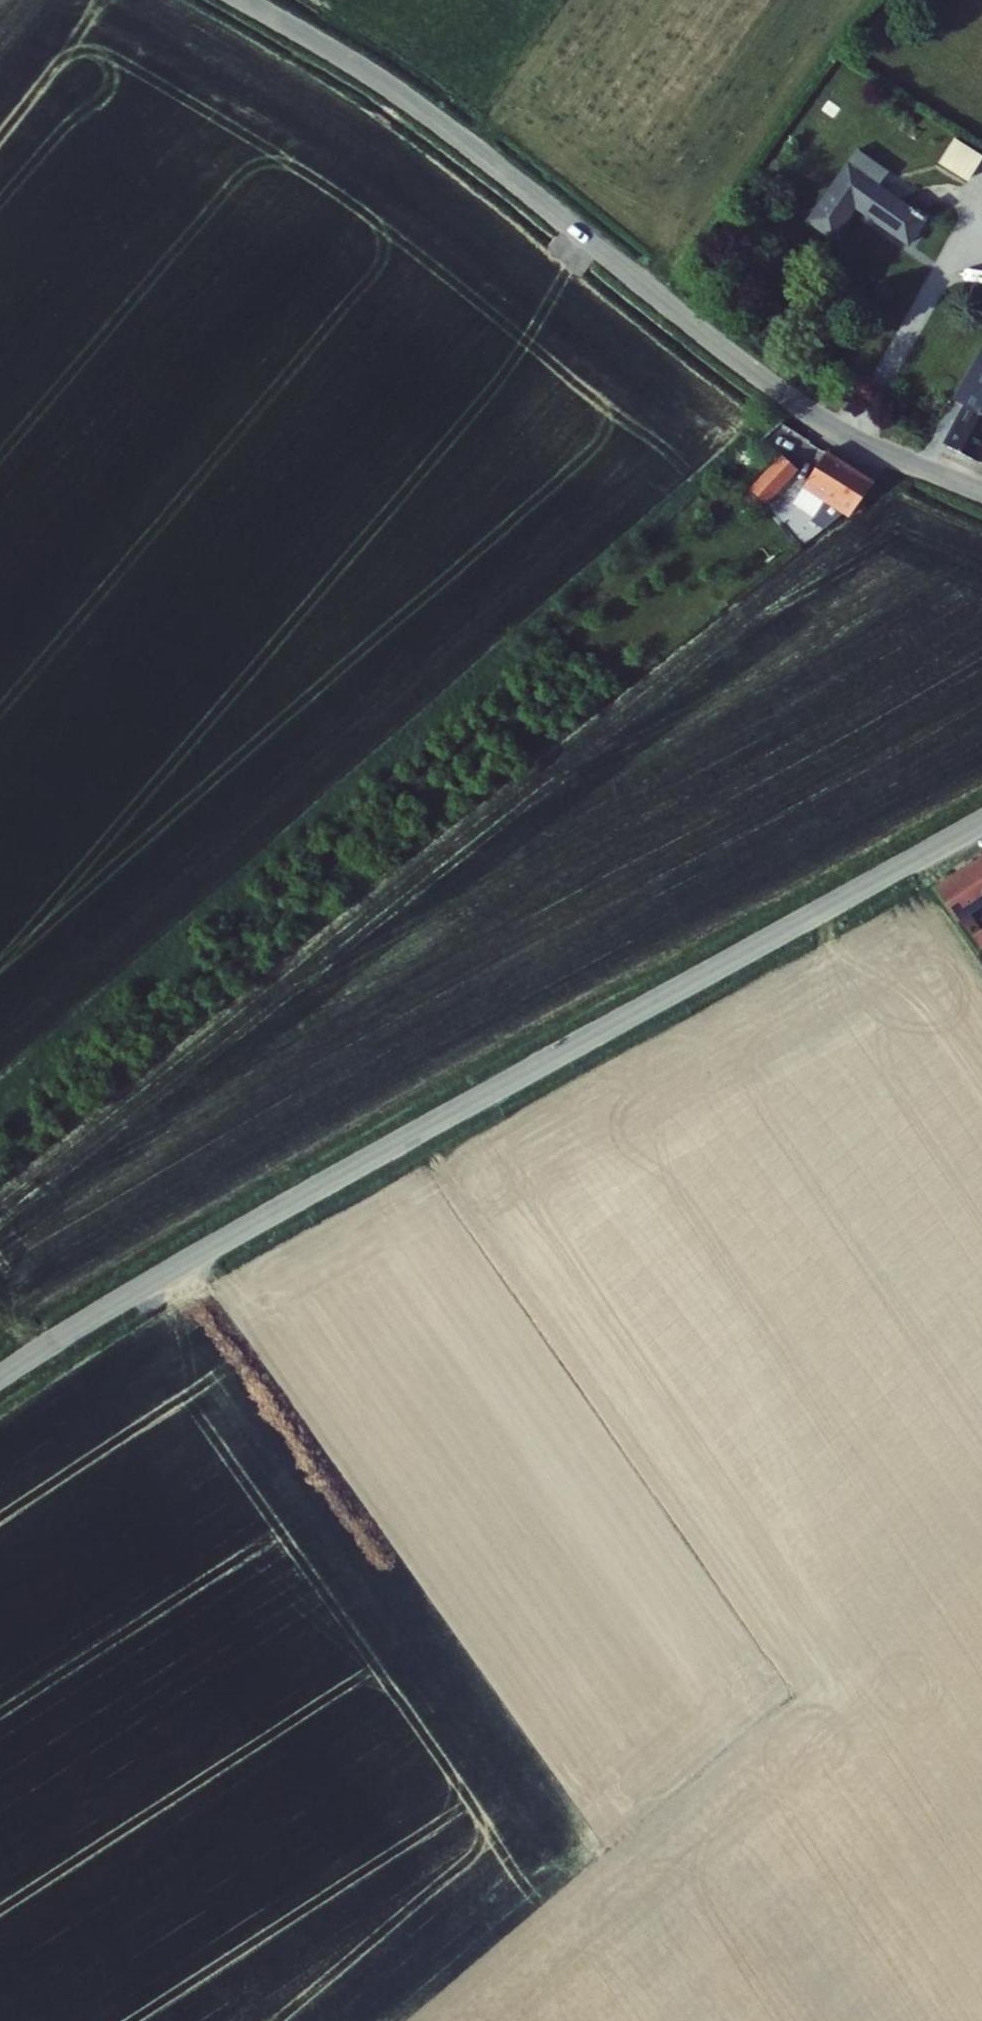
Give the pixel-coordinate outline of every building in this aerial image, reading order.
[(981,145),(955,127),(938,152),(965,170),(981,145)] [(887,160),(856,138),(846,151),(878,174),(887,160)] [(846,151),(807,206),(832,224),(854,192),(892,219),(909,195),(878,174),(846,151)] [(923,206),(909,195),(892,219),(906,229),(923,206)] [(968,357),(951,387),(929,425),(974,446),(981,431),(981,333),(968,357)] [(938,380),(951,387),(968,357),(955,350),(938,380)] [(822,448),(803,481),(835,497),(809,518),(820,533),(852,505),(859,509),(874,471),(822,448)] [(751,487),(769,503),(801,467),(784,452),(751,487)] [(929,879),(951,911),(964,903),(981,893),(981,847),(929,879)] [(964,903),(951,911),(969,936),(981,927),(964,903)]
